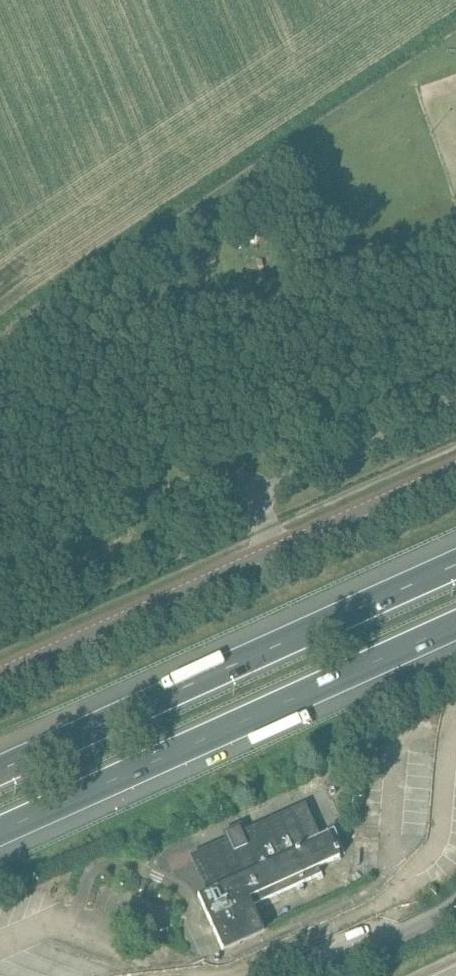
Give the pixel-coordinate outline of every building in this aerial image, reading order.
[(226,840),(191,856),(207,891),(207,892),(199,896),(223,950),(224,950),(224,952),(265,934),(264,932),(264,931),(252,906),(253,905),(322,874),(320,870),(318,868),(339,859),(330,837),(322,840),(305,804),(245,831),(242,824),(222,833),(226,840)]
